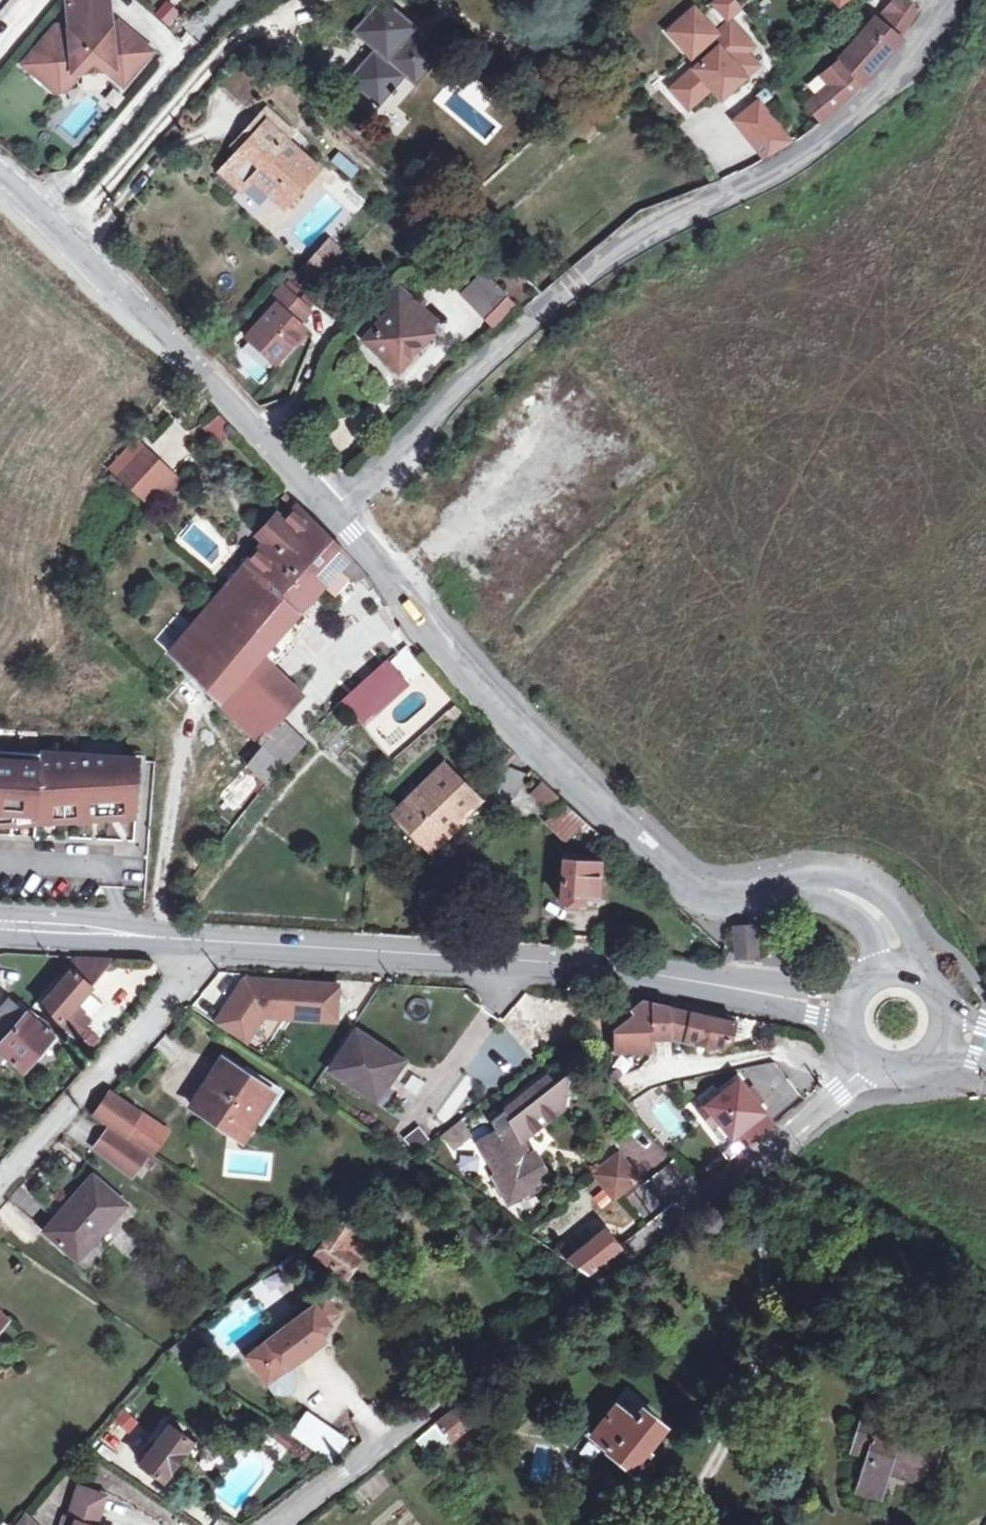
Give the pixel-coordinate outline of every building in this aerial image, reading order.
[(152,53),(128,32),(122,38),(114,31),(111,29),(109,0),(67,0),(69,25),(58,26),(30,59),(44,72),(39,78),(55,93),(65,92),(74,82),(70,79),(78,70),(81,73),(105,71),(108,67),(127,83),(152,53)] [(169,25),(179,9),(163,0),(161,0),(152,15),(169,25)] [(374,10),(380,15),(390,5),(384,0),(383,0),(374,10)] [(884,10),(905,29),(918,9),(909,0),(893,0),(884,10)] [(380,15),(374,10),(356,31),(378,50),(356,74),(357,75),(353,80),(359,85),(358,86),(375,99),(380,103),(384,98),(385,99),(407,75),(411,78),(423,65),(427,68),(432,61),(434,62),(440,55),(411,31),(415,26),(390,5),(380,15)] [(668,30),(691,56),(695,53),(701,60),(680,79),(698,98),(710,87),(720,98),(758,65),(746,52),(753,46),(730,20),(716,32),(694,7),(668,30)] [(832,86),(808,105),(823,119),(845,101),(862,84),(898,39),(905,29),(884,10),(876,20),(875,19),(843,55),(840,58),(847,67),(829,83),(832,86)] [(114,31),(122,38),(128,32),(119,25),(114,31)] [(39,78),(44,72),(30,59),(24,66),(39,78)] [(428,70),(427,68),(423,65),(411,78),(417,84),(428,70)] [(127,83),(108,67),(105,71),(124,86),(127,83)] [(698,98),(680,79),(670,89),(687,108),(698,98)] [(764,104),(773,96),(766,88),(758,95),(761,99),(764,104)] [(764,104),(761,99),(736,119),(755,144),(781,125),(764,104)] [(254,177),(267,189),(286,206),(319,169),(286,140),(293,131),(268,108),(233,145),(239,151),(220,171),(242,191),(247,185),(254,177)] [(781,125),(755,144),(765,157),(792,140),(781,125)] [(340,154),(332,163),(349,177),(357,168),(340,154)] [(260,197),(267,189),(254,177),(247,185),(260,197)] [(302,261),(319,279),(346,255),(329,236),(302,261)] [(474,311),(495,288),(481,276),(461,299),(474,311)] [(394,307),(365,340),(398,370),(433,331),(430,327),(437,320),(399,287),(387,300),(394,307)] [(309,313),(282,288),(270,301),(275,306),(245,338),(274,364),(304,331),(297,325),(309,313)] [(495,288),(474,311),(485,323),(506,299),(495,288)] [(217,441),(231,430),(217,414),(204,425),(217,441)] [(150,450),(123,479),(156,510),(183,481),(150,450)] [(281,718),(299,699),(280,680),(257,658),(342,568),(358,584),(368,574),(321,529),(299,508),(284,525),(267,544),(170,654),(260,742),(281,718)] [(260,538),(267,544),(284,525),(277,519),(260,538)] [(401,682),(382,659),(339,701),(358,723),(401,682)] [(260,742),(264,745),(272,753),(294,731),(281,718),(260,742)] [(272,753),(264,745),(248,765),(268,784),(281,768),(306,744),(294,731),(272,753)] [(0,753),(0,812),(35,815),(34,823),(136,817),(141,761),(0,753)] [(429,841),(458,813),(477,796),(446,765),(398,810),(429,841)] [(555,815),(567,802),(548,784),(535,797),(555,815)] [(588,822),(567,802),(555,815),(549,822),(571,841),(581,830),(588,822)] [(465,820),(458,813),(429,841),(435,847),(465,820)] [(598,831),(588,822),(581,830),(590,839),(598,831)] [(610,842),(598,831),(590,839),(603,850),(610,842)] [(601,864),(567,862),(564,905),(584,905),(585,898),(599,897),(601,864)] [(737,944),(757,943),(756,927),(736,929),(737,944)] [(828,933),(814,927),(808,939),(822,945),(828,933)] [(757,943),(737,944),(739,959),(758,957),(757,943)] [(66,969),(70,972),(41,1005),(62,1022),(78,1036),(91,1020),(75,1007),(92,988),(117,960),(75,957),(66,969)] [(249,981),(219,1025),(248,1044),(266,1017),(341,1022),(343,988),(249,981)] [(26,1015),(9,1001),(0,1011),(0,1046),(26,1015)] [(655,1039),(671,1038),(670,1008),(642,1002),(632,1011),(636,1015),(614,1033),(614,1053),(650,1051),(650,1039),(649,1024),(654,1024),(655,1039)] [(703,1015),(670,1008),(671,1038),(723,1049),(731,1044),(736,1022),(703,1015)] [(0,1046),(0,1069),(9,1058),(23,1070),(53,1036),(39,1024),(43,1019),(31,1010),(26,1015),(0,1046)] [(405,1066),(358,1034),(333,1072),(379,1104),(405,1066)] [(272,1097),(225,1065),(194,1111),(241,1142),(272,1097)] [(548,1081),(527,1097),(546,1126),(568,1108),(576,1075),(556,1090),(548,1081)] [(775,1126),(740,1081),(709,1106),(721,1122),(734,1138),(744,1130),(754,1143),(775,1126)] [(125,1137),(141,1114),(113,1094),(97,1117),(125,1137)] [(546,1126),(527,1097),(493,1124),(499,1136),(483,1145),(512,1197),(547,1179),(535,1157),(521,1164),(505,1133),(518,1126),(526,1141),(546,1126)] [(721,1122),(709,1106),(702,1112),(715,1127),(721,1122)] [(141,1114),(125,1137),(141,1147),(157,1124),(141,1114)] [(449,1149),(468,1136),(458,1121),(439,1134),(449,1149)] [(411,1149),(426,1140),(418,1126),(403,1135),(411,1149)] [(535,1157),(526,1141),(518,1126),(505,1133),(521,1164),(535,1157)] [(147,1157),(110,1129),(95,1148),(133,1176),(142,1164),(147,1157)] [(621,1155),(596,1175),(616,1200),(641,1180),(621,1155)] [(155,1164),(147,1157),(142,1164),(150,1170),(155,1164)] [(71,1206),(75,1210),(52,1235),(82,1262),(131,1207),(98,1177),(71,1206)] [(364,1237),(341,1221),(317,1256),(348,1278),(360,1263),(351,1256),(364,1237)] [(555,1253),(588,1276),(621,1250),(607,1232),(577,1255),(567,1244),(555,1253)] [(291,1252),(304,1261),(310,1251),(296,1242),(291,1252)] [(315,1307),(305,1314),(317,1330),(327,1323),(315,1307)] [(305,1314),(304,1313),(244,1356),(259,1377),(271,1369),(276,1377),(313,1349),(308,1342),(319,1334),(317,1330),(305,1314)] [(0,1314),(0,1331),(9,1321),(0,1314)] [(457,1411),(440,1424),(453,1441),(481,1420),(467,1403),(457,1411)] [(855,1458),(844,1483),(880,1499),(889,1480),(922,1493),(945,1440),(864,1405),(843,1453),(855,1458)] [(635,1422),(617,1408),(595,1437),(611,1450),(609,1453),(631,1469),(665,1428),(644,1411),(635,1422)] [(304,1409),(288,1434),(328,1461),(345,1436),(304,1409)] [(453,1441),(440,1424),(418,1441),(431,1458),(453,1441)] [(268,1433),(280,1442),(286,1434),(274,1426),(268,1433)] [(192,1442),(170,1427),(141,1465),(163,1481),(192,1442)] [(286,1434),(280,1442),(288,1449),(295,1440),(286,1434)] [(97,1521),(106,1495),(80,1487),(68,1520),(75,1521),(74,1524),(96,1524),(97,1521)]
